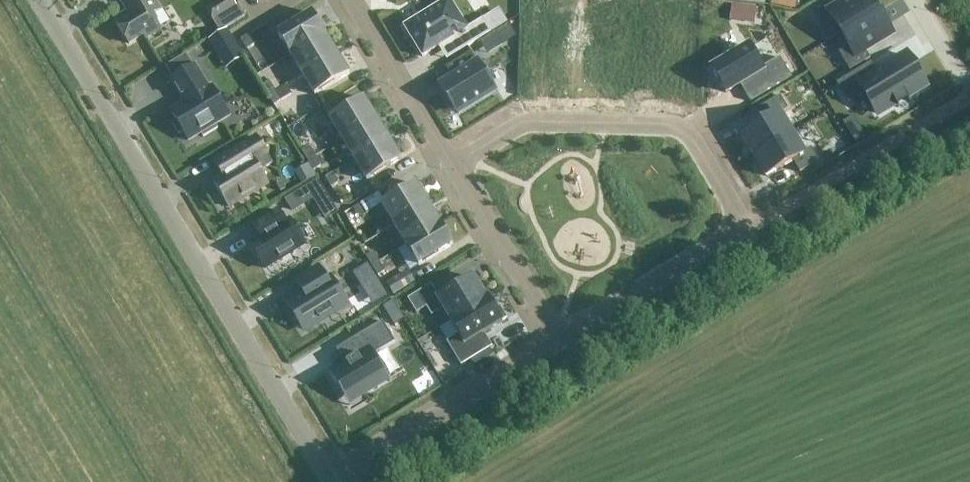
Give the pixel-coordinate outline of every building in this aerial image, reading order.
[(129,13),(115,21),(128,44),(143,36),(145,39),(161,29),(152,16),(159,12),(152,0),(121,0),(129,13)] [(213,21),(219,31),(245,15),(238,5),(237,6),(233,0),(221,0),(217,2),(224,14),(213,21)] [(841,35),(880,11),(878,9),(877,10),(871,0),(848,0),(817,19),(823,28),(833,21),(841,35)] [(448,1),(404,28),(422,58),(459,35),(467,48),(491,34),(506,24),(500,14),(484,23),(482,20),(466,30),(448,1)] [(880,11),(841,35),(849,48),(838,54),(849,72),(870,60),(865,51),(892,34),(880,14),(881,13),(880,11)] [(277,35),(290,55),(324,34),(312,14),(277,35)] [(226,31),(209,41),(216,53),(233,42),(228,33),(226,31)] [(290,55),(302,75),(336,54),(324,34),(290,55)] [(254,46),(248,36),(240,40),(247,50),(254,46)] [(749,48),(711,70),(725,94),(739,85),(750,103),(791,78),(779,59),(762,69),(749,48)] [(440,88),(456,113),(494,90),(478,65),(477,65),(470,55),(471,54),(471,53),(445,69),(446,70),(447,69),(450,74),(452,73),(455,79),(440,88)] [(336,54),(302,75),(314,96),(349,75),(336,54)] [(907,98),(924,87),(905,56),(877,74),(870,64),(836,84),(848,105),(865,94),(878,115),(895,105),(897,109),(898,108),(896,104),(905,98),(908,102),(909,101),(907,98)] [(184,97),(188,102),(171,113),(176,121),(172,124),(178,135),(183,133),(188,141),(200,134),(203,138),(218,129),(215,125),(229,117),(212,88),(208,90),(194,67),(171,81),(181,98),(184,97)] [(262,87),(268,96),(276,92),(270,82),(262,87)] [(276,92),(268,96),(274,106),(281,102),(276,92)] [(742,136),(754,157),(791,134),(779,115),(787,110),(780,97),(760,108),(767,120),(742,136)] [(329,120),(342,141),(376,120),(364,99),(329,120)] [(342,141),(354,161),(388,140),(376,120),(342,141)] [(802,154),(791,134),(754,157),(766,177),(792,162),(799,174),(819,162),(811,149),(802,154)] [(335,136),(324,140),(334,162),(345,157),(335,136)] [(215,164),(224,178),(213,184),(228,208),(265,185),(258,173),(273,165),(257,139),(215,164)] [(388,140),(354,161),(366,181),(401,160),(388,140)] [(302,152),(307,162),(315,157),(309,147),(302,152)] [(315,157),(307,162),(313,171),(321,167),(315,157)] [(324,178),(330,189),(338,184),(332,174),(324,178)] [(381,206),(394,226),(428,205),(416,185),(385,203),(379,192),(360,204),(366,215),(381,206)] [(307,187),(285,200),(292,211),(313,198),(314,198),(307,187)] [(394,226),(406,246),(440,225),(428,205),(394,226)] [(261,239),(251,245),(265,269),(304,246),(304,245),(289,222),(285,224),(278,212),(253,227),(261,239)] [(406,246),(397,251),(410,272),(418,267),(453,246),(440,225),(406,246)] [(366,257),(372,267),(379,262),(373,252),(366,257)] [(379,262),(372,267),(378,277),(385,272),(379,262)] [(304,297),(288,307),(303,330),(346,304),(331,280),(328,282),(320,269),(295,284),(304,297)] [(443,309),(451,322),(486,300),(473,278),(439,299),(431,285),(407,300),(415,313),(425,307),(430,316),(443,309)] [(486,300),(451,322),(449,322),(458,336),(446,343),(461,366),(492,347),(483,334),(507,319),(500,308),(496,310),(489,298),(486,300)] [(344,364),(329,373),(343,397),(358,388),(362,394),(387,378),(374,355),(395,343),(382,322),(353,340),(361,354),(344,364)]
